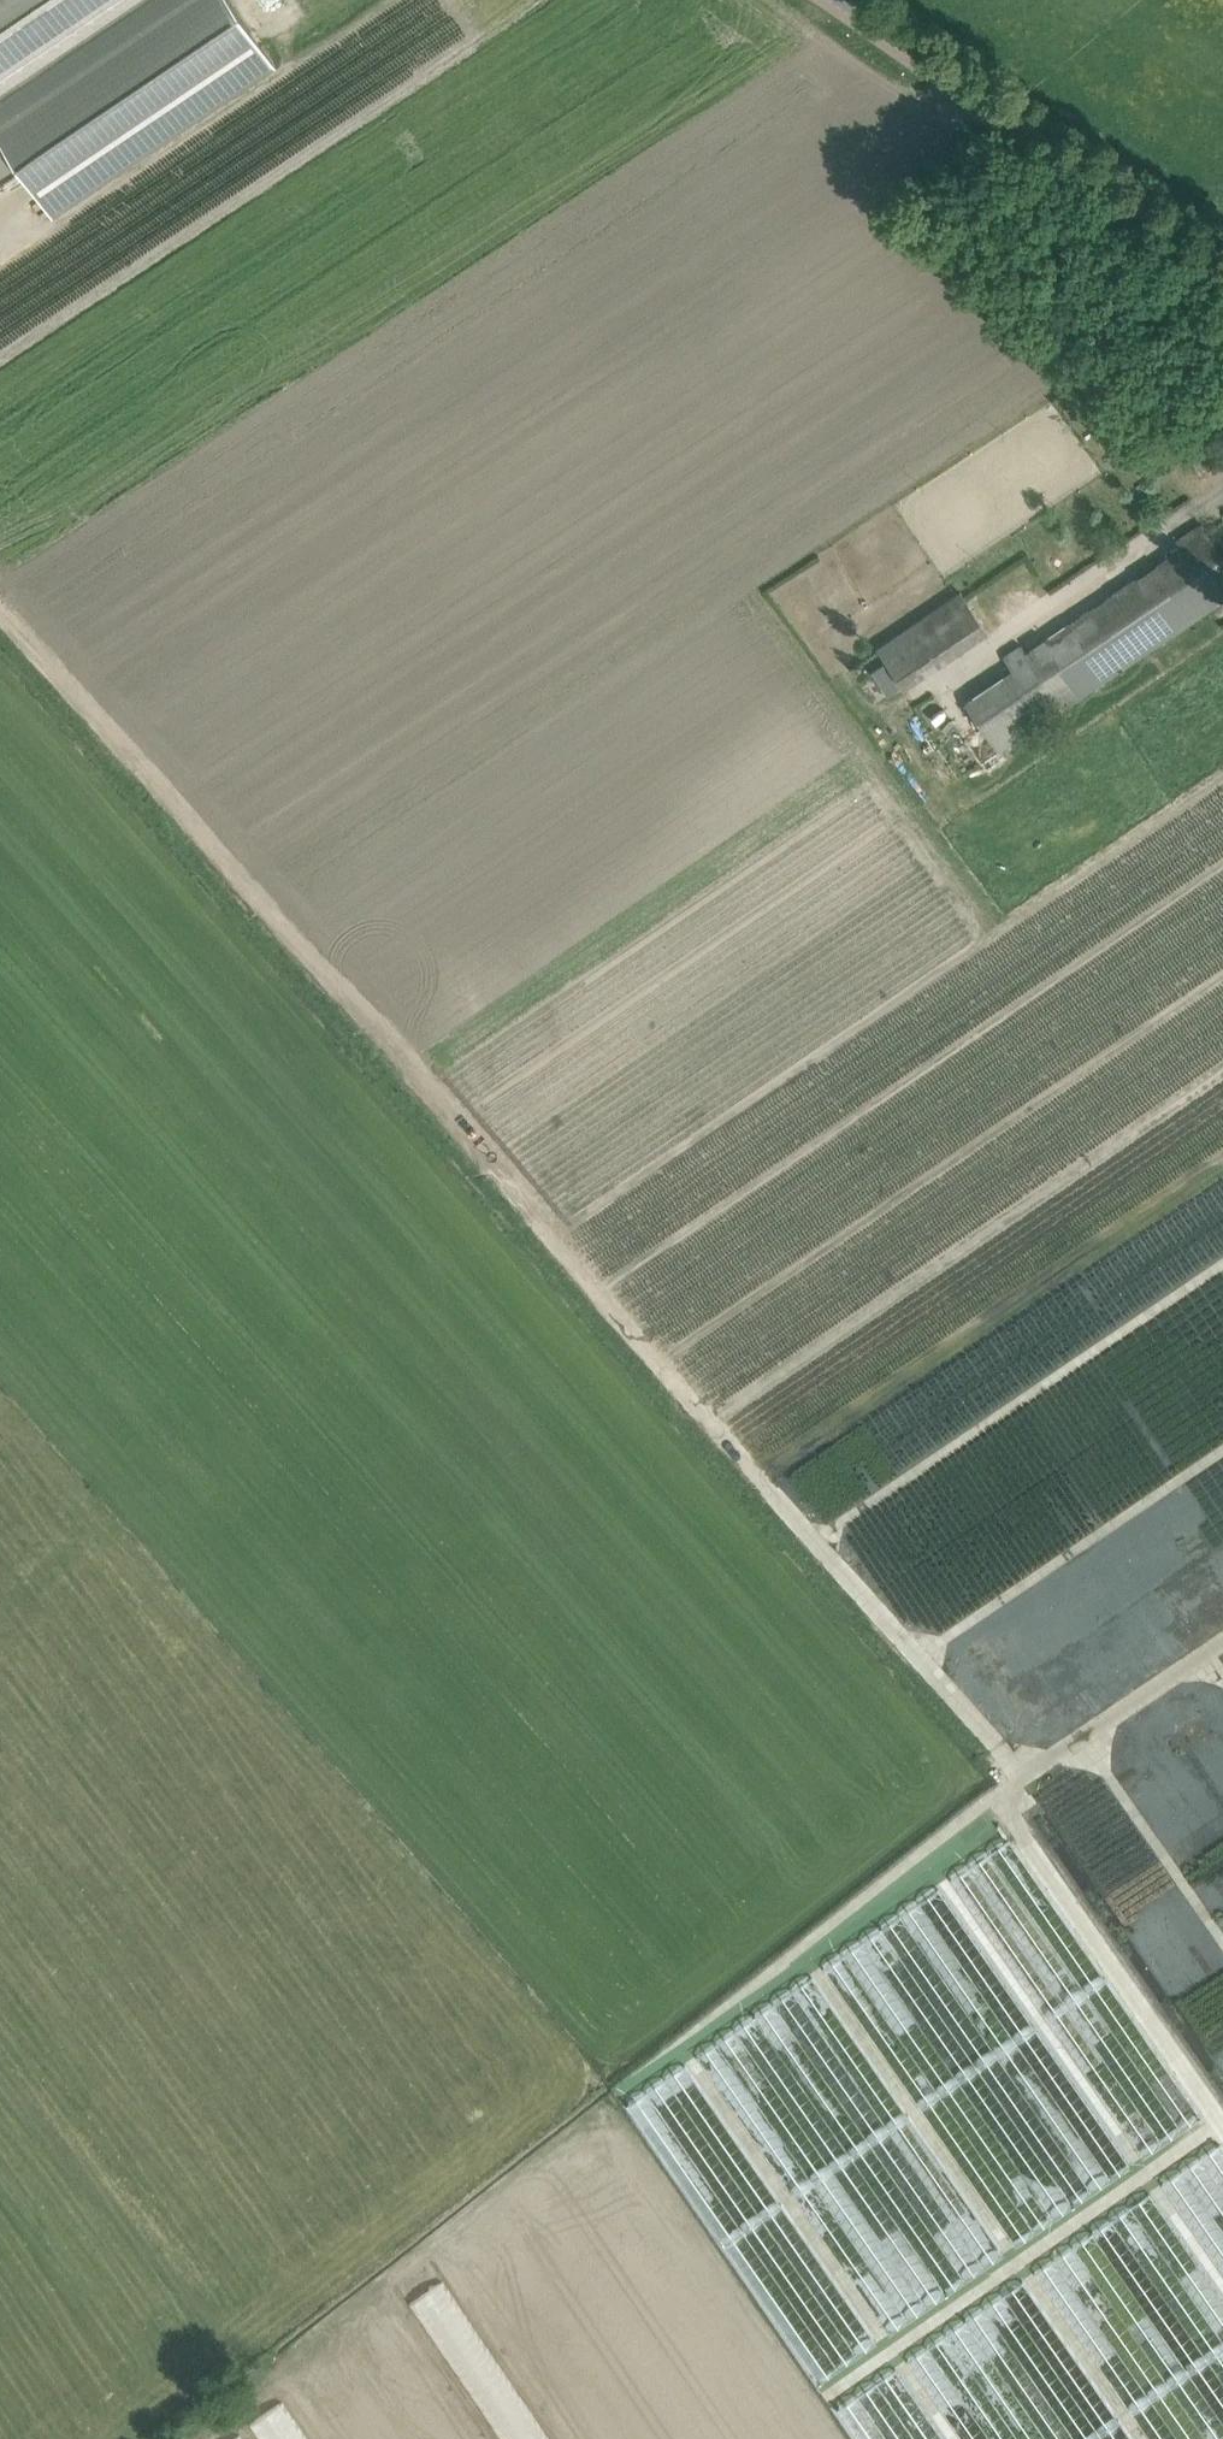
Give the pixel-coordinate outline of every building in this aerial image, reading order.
[(18,162),(54,215),(277,65),(233,0),(0,0),(0,174),(18,162)] [(1213,479),(1222,473),(1222,463),(1217,454),(1203,464),(1213,479)] [(1000,752),(1222,600),(1222,557),(1201,524),(1178,539),(1182,546),(1025,652),(1021,646),(1005,657),(1014,670),(966,703),(1000,752)] [(877,646),(903,686),(987,630),(960,590),(877,646)]
